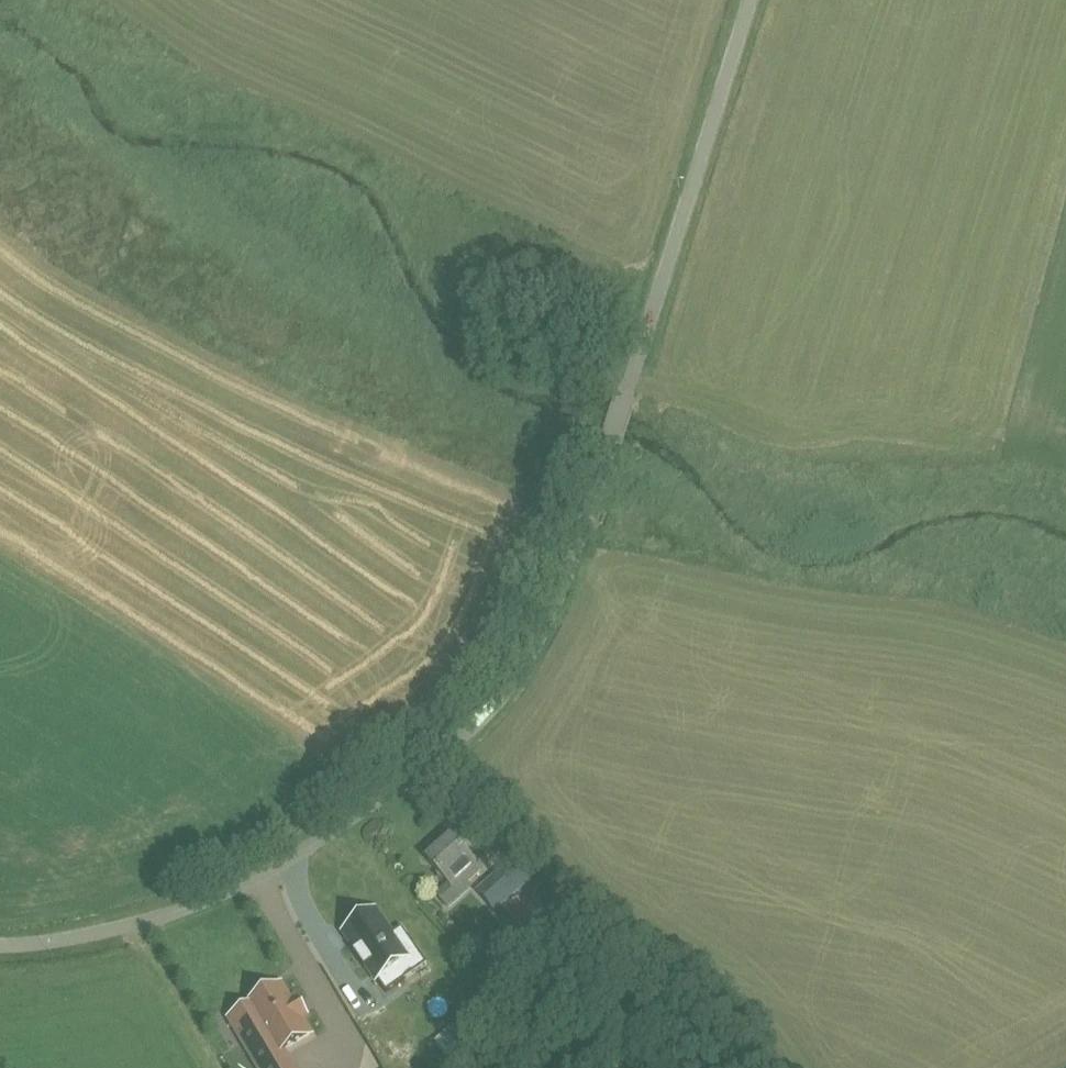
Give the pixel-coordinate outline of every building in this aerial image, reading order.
[(467,884),(482,870),(452,837),(428,860),(450,883),(438,894),(450,907),(470,887),(467,884)] [(496,911),(531,879),(513,859),(478,892),(496,911)] [(557,931),(523,895),(508,910),(542,945),(557,931)] [(396,966),(418,951),(402,928),(392,935),(376,912),(345,934),(358,952),(355,954),(356,956),(357,955),(365,968),(364,968),(365,970),(369,967),(386,993),(405,980),(396,966)] [(259,1067),(293,1067),(283,1051),(310,1035),(302,1021),(310,1017),(297,996),(290,1000),(281,987),(248,1006),(260,1026),(241,1037),(259,1067)] [(444,1052),(451,1045),(442,1035),(435,1041),(444,1052)]
